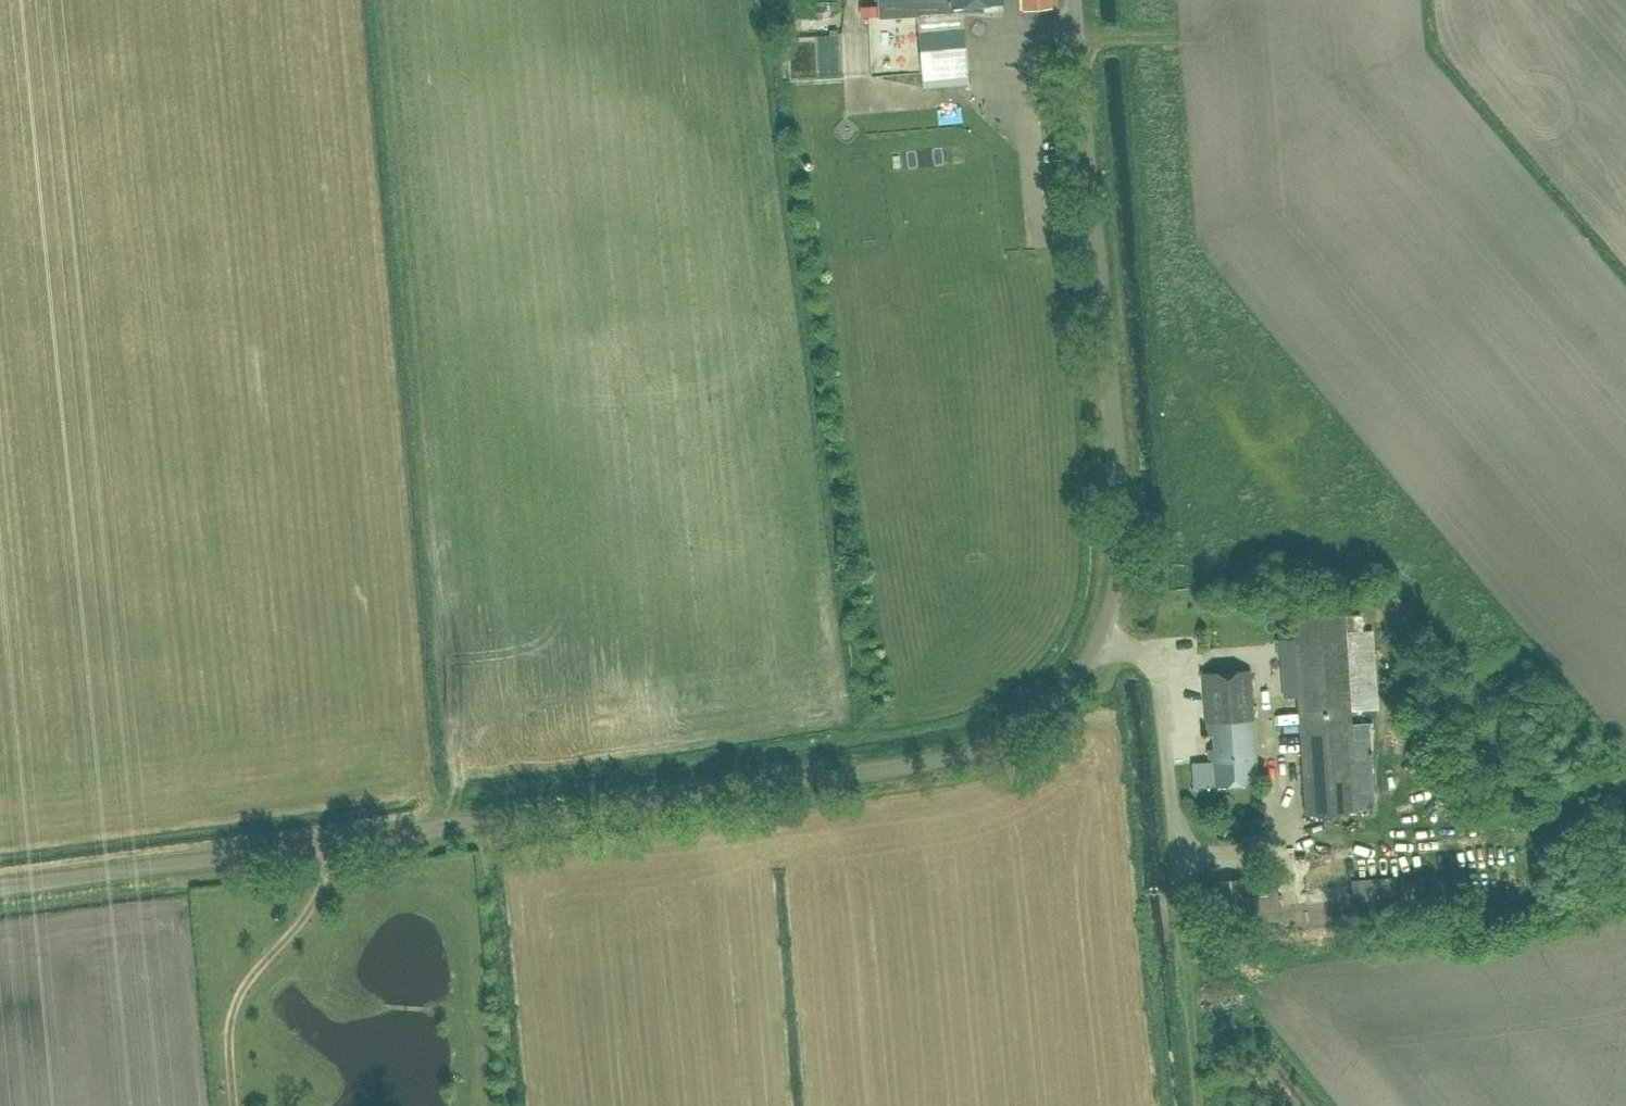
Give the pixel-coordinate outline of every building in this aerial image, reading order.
[(877,12),(877,16),(950,12),(949,8),(1001,5),(1001,0),(876,0),(877,12)] [(1051,8),(1051,0),(1022,0),(1023,11),(1051,8)] [(844,29),(846,76),(871,75),(868,28),(844,29)] [(964,48),(919,52),(923,89),(967,85),(964,48)] [(1302,814),(1354,811),(1341,618),(1289,622),(1302,814)] [(1378,704),(1375,626),(1348,627),(1351,705),(1378,704)] [(1212,785),(1255,782),(1248,673),(1200,676),(1204,734),(1209,734),(1210,747),(1205,747),(1206,759),(1211,759),(1212,785)] [(1369,718),(1351,719),(1357,802),(1375,801),(1369,718)] [(1212,785),(1211,759),(1206,759),(1198,760),(1199,786),(1212,785)] [(1244,878),(1212,881),(1217,931),(1249,927),(1244,878)]
